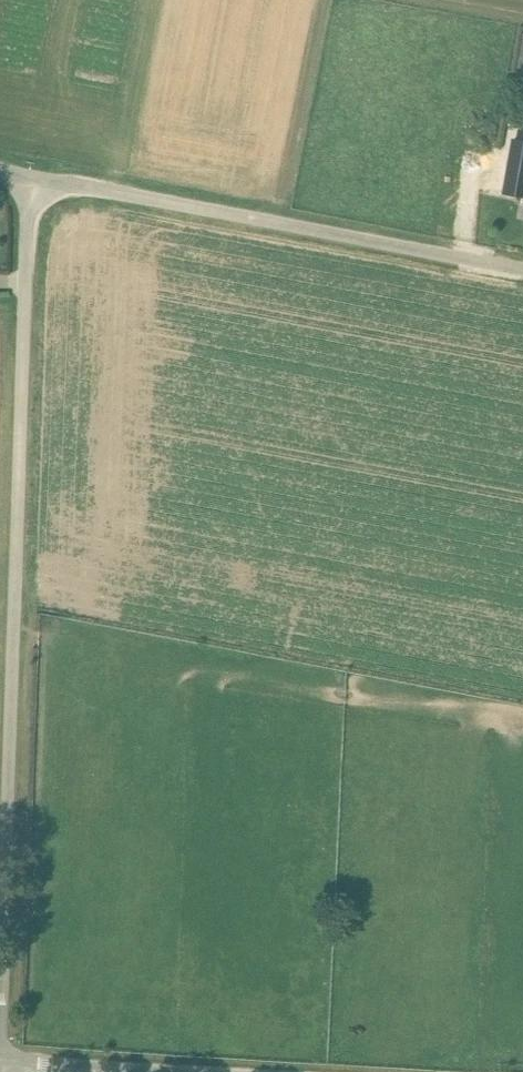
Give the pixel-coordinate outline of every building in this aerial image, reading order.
[(515,180),(517,166),(491,162),(486,188),(522,195),(522,181),(515,180)]
